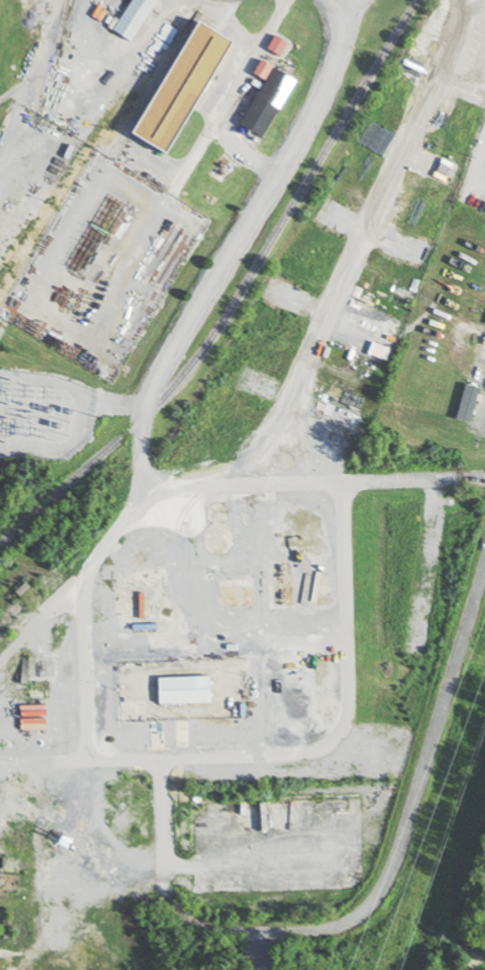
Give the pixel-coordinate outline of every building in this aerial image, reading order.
[(132,43),(157,0),(132,0),(113,32),(132,43)] [(231,39),(196,21),(136,137),(171,155),(231,39)] [(264,138),(296,80),(273,67),(272,69),(266,66),(262,72),(264,73),(261,76),(266,79),(241,125),(264,138)]
